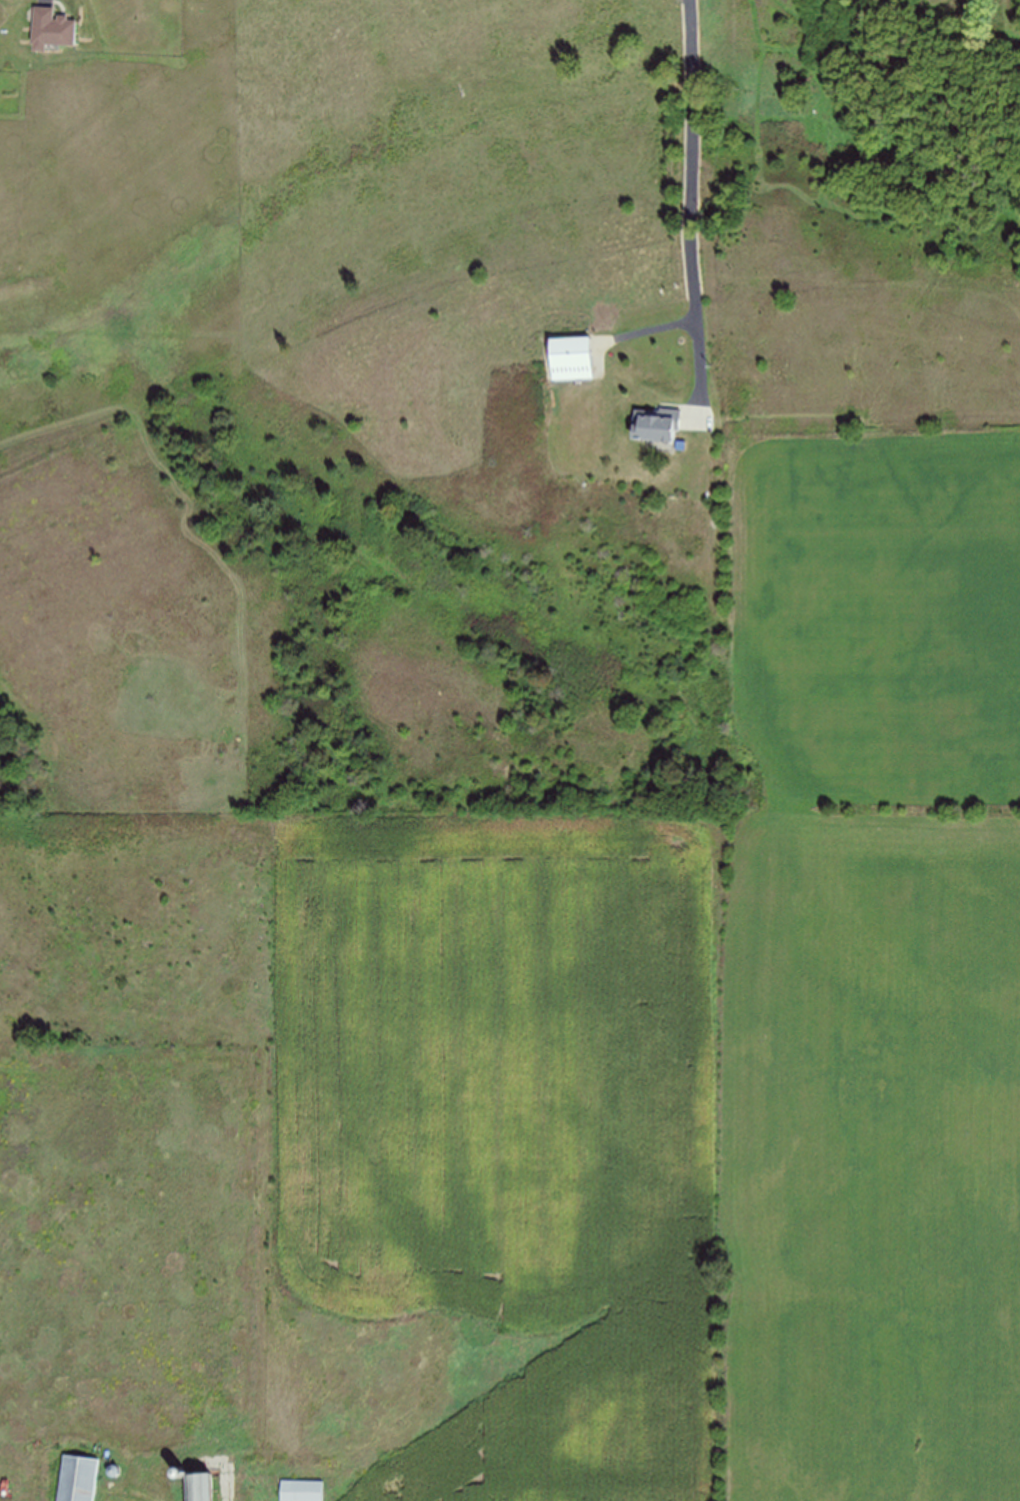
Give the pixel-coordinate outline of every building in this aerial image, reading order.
[(33,9),(32,51),(44,51),(44,45),(74,46),(74,23),(68,22),(69,16),(58,16),(58,23),(52,22),(52,9),(33,9)] [(592,338),(594,379),(552,381),(550,341),(592,338)] [(681,410),(679,430),(674,429),(673,444),(630,439),(633,409),(660,412),(660,408),(681,410)] [(63,1455),(56,1500),(94,1500),(99,1460),(63,1455)] [(185,1500),(212,1500),(211,1473),(184,1474),(185,1500)] [(326,1482),(325,1500),(282,1500),(282,1481),(326,1482)]
